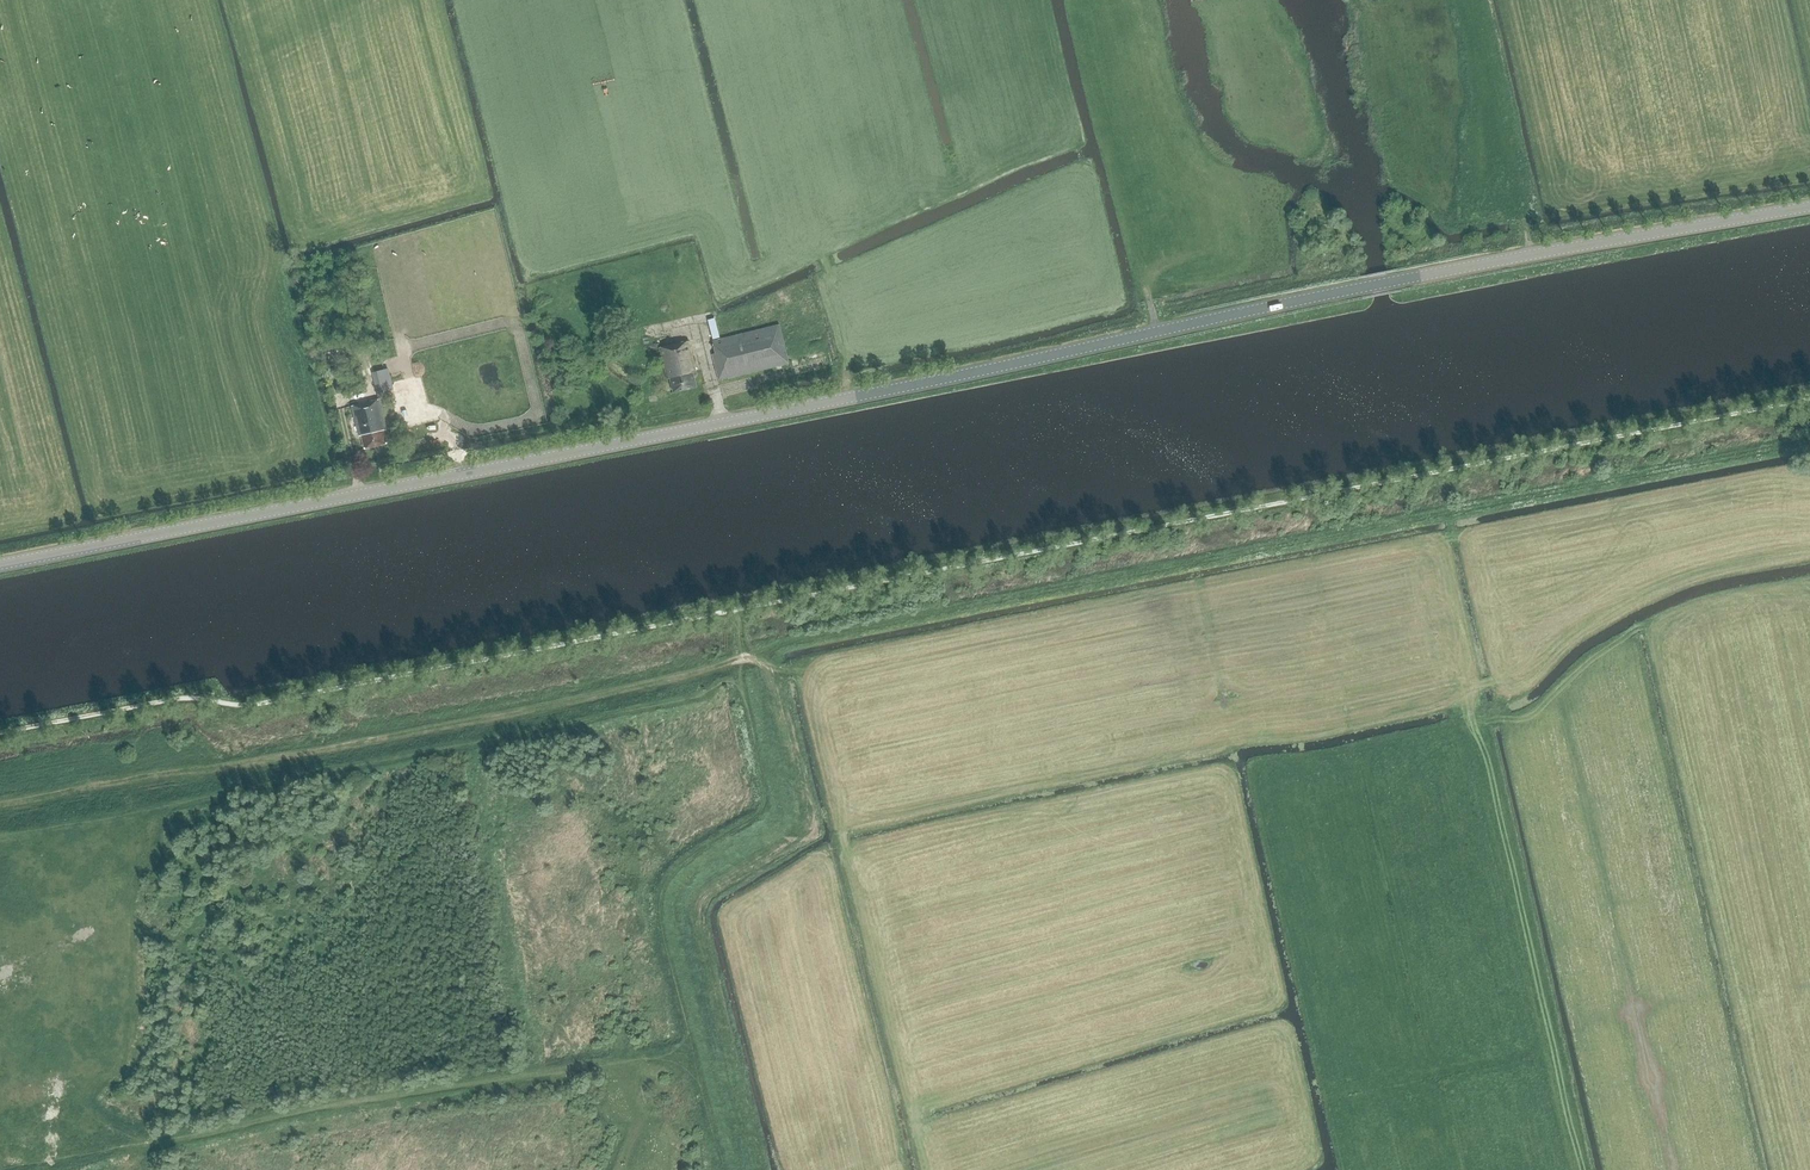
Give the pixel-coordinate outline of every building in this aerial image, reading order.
[(789,364),(780,324),(712,340),(715,353),(712,354),(718,380),(789,364)] [(338,349),(336,335),(321,337),(323,351),(338,349)] [(673,392),(697,387),(693,373),(696,372),(689,341),(659,348),(667,379),(670,378),(673,392)] [(364,449),(386,443),(383,430),(386,429),(379,402),(378,402),(376,401),(351,407),(358,436),(361,436),(364,449)]
